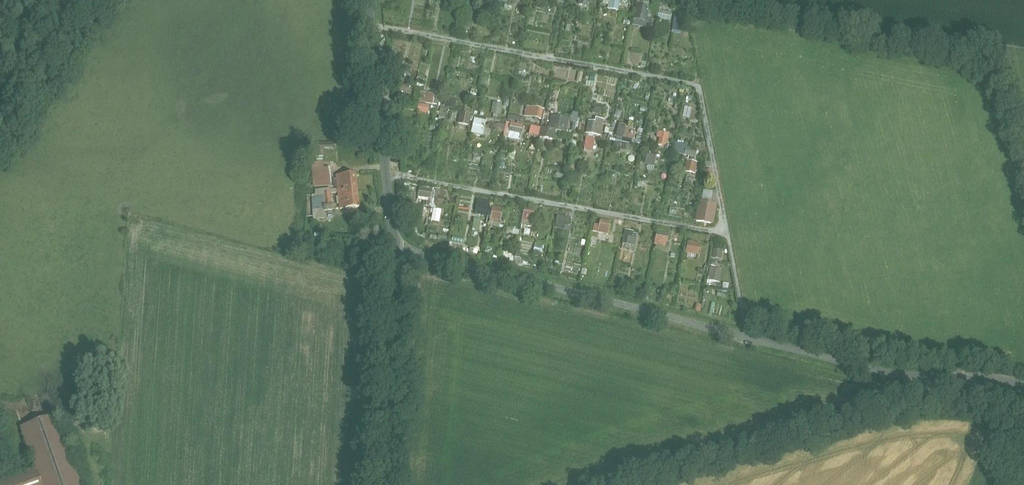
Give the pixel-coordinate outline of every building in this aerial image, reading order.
[(618,10),(620,0),(610,0),(608,8),(618,10)] [(637,3),(634,18),(646,20),(649,6),(637,3)] [(659,9),(657,17),(669,21),(672,13),(659,9)] [(672,33),(681,33),(683,16),(674,16),(672,33)] [(486,87),(488,83),(490,77),(483,74),(479,83),(486,87)] [(414,83),(414,101),(419,101),(419,91),(424,91),(424,84),(414,83)] [(438,96),(421,93),(419,103),(436,105),(438,96)] [(456,100),(449,99),(447,107),(454,109),(456,100)] [(502,103),(493,102),(492,112),(500,114),(502,103)] [(429,107),(418,105),(417,113),(428,115),(429,107)] [(526,106),(524,117),(541,120),(543,110),(526,106)] [(447,111),(440,109),(438,116),(445,118),(447,111)] [(575,132),(578,112),(571,111),(568,131),(575,132)] [(471,114),(461,112),(458,123),(469,125),(471,114)] [(525,119),(509,115),(508,120),(524,124),(525,119)] [(570,119),(551,115),(549,127),(567,131),(570,119)] [(486,119),(475,116),(471,134),(482,137),(486,119)] [(589,120),(586,133),(601,135),(603,123),(589,120)] [(522,126),(507,122),(503,137),(519,140),(522,126)] [(540,128),(531,126),(529,135),(538,137),(540,128)] [(619,126),(617,136),(634,139),(636,130),(619,126)] [(543,127),(540,136),(554,139),(556,130),(543,127)] [(660,132),(658,144),(665,146),(667,134),(660,132)] [(587,136),(584,149),(593,151),(596,137),(587,136)] [(618,142),(616,151),(630,154),(632,145),(618,142)] [(678,144),(676,153),(696,157),(697,148),(678,144)] [(645,164),(655,166),(657,152),(648,150),(645,164)] [(688,161),(685,172),(695,174),(697,163),(688,161)] [(313,170),(314,188),(332,186),(330,169),(313,170)] [(357,174),(337,176),(338,182),(335,182),(335,185),(338,185),(339,192),(358,190),(357,174)] [(433,190),(420,187),(418,199),(431,201),(433,190)] [(358,190),(339,192),(340,209),(360,207),(358,190)] [(445,191),(436,190),(434,203),(443,205),(445,191)] [(703,190),(702,199),(711,200),(712,191),(703,190)] [(331,194),(324,195),(326,209),(333,208),(331,194)] [(490,199),(479,197),(475,213),(486,215),(490,199)] [(716,204),(700,201),(697,221),(712,224),(716,204)] [(503,208),(493,206),(490,219),(501,221),(503,208)] [(535,209),(525,207),(523,221),(533,222),(535,209)] [(571,219),(557,216),(556,223),(569,226),(571,219)] [(472,228),(478,229),(481,220),(474,218),(472,228)] [(611,221),(600,219),(598,232),(608,234),(611,221)] [(634,231),(625,229),(622,242),(635,245),(636,238),(632,237),(634,231)] [(668,234),(657,232),(655,243),(666,245),(668,234)] [(701,243),(688,241),(686,252),(699,254),(701,243)] [(723,249),(713,248),(712,257),(721,259),(723,249)] [(721,269),(710,267),(708,280),(719,282),(721,269)] [(56,416),(55,416),(56,417),(24,428),(23,428),(38,470),(0,483),(0,484),(81,484),(56,416)] [(1011,460),(1003,451),(998,455),(1007,464),(1011,460)]
